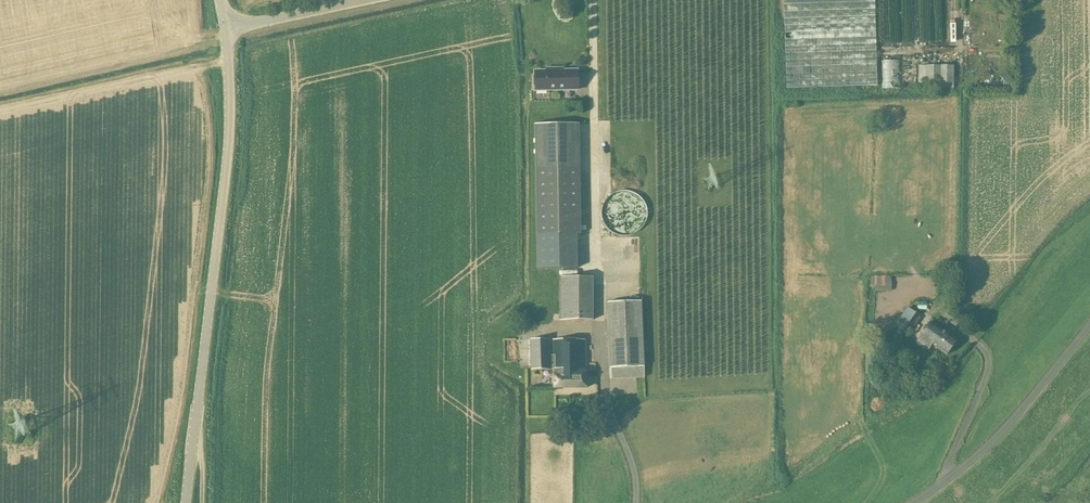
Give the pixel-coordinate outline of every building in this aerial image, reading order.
[(784,5),(786,88),(878,86),(875,2),(875,0),(783,0),(784,5)] [(902,85),(901,59),(883,60),(884,85),(902,85)] [(927,90),(927,89),(954,89),(954,84),(954,65),(926,66),(918,66),(918,90),(927,90)] [(534,92),(579,91),(579,69),(564,69),(564,67),(545,68),(545,70),(534,70),(534,92)] [(534,125),(537,265),(581,264),(579,124),(534,125)] [(639,229),(640,192),(606,191),(605,229),(639,229)] [(892,276),(871,276),(871,286),(891,287),(892,276)] [(561,277),(560,321),(593,321),(594,277),(561,277)] [(609,303),(611,379),(645,378),(642,302),(609,303)] [(907,308),(896,323),(908,332),(919,316),(907,308)] [(928,350),(931,345),(946,355),(956,340),(930,322),(916,342),(928,350)] [(518,360),(517,338),(504,339),(505,361),(518,360)] [(552,370),(551,340),(530,340),(531,370),(552,370)] [(554,376),(554,389),(587,389),(586,340),(553,340),(554,356),(552,356),(552,370),(554,370),(554,376)] [(865,374),(875,374),(876,374),(876,354),(865,354),(865,374)] [(868,380),(878,392),(885,387),(875,374),(868,380)]
